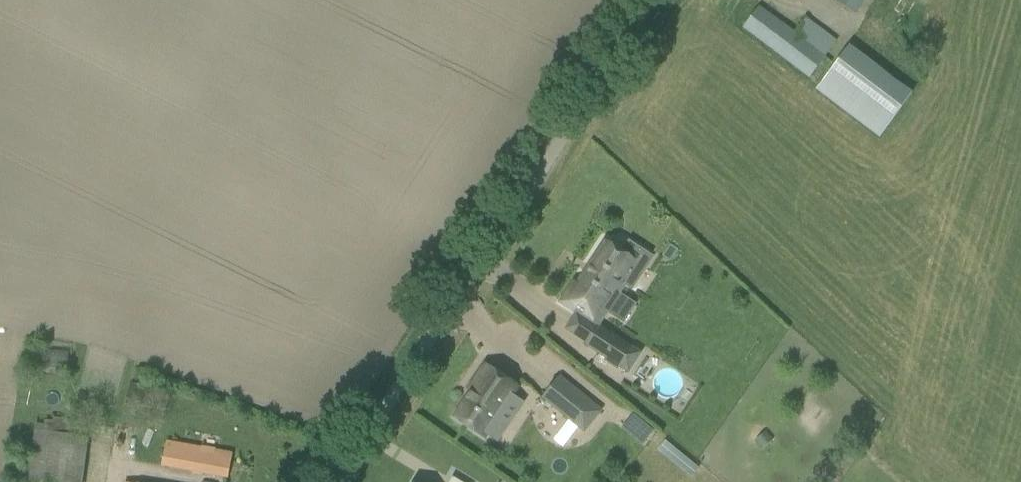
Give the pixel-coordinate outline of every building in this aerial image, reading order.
[(857,13),(865,0),(834,0),(857,13)] [(758,7),(743,27),(810,76),(836,41),(805,17),(793,33),(758,7)] [(879,137),(912,93),(848,45),(815,89),(879,137)] [(561,302),(593,323),(619,284),(623,287),(625,284),(632,289),(653,257),(629,241),(622,251),(604,240),(576,283),(574,282),(561,302)] [(585,344),(605,358),(604,360),(618,369),(619,367),(628,372),(641,352),(598,324),(585,344)] [(26,375),(65,378),(68,351),(28,348),(26,375)] [(470,391),(453,417),(484,438),(486,435),(497,442),(507,427),(496,420),(519,386),(485,363),(467,389),(470,391)] [(559,375),(541,397),(584,432),(602,410),(559,375)] [(764,432),(756,440),(763,448),(771,440),(764,432)] [(23,436),(21,481),(75,481),(77,439),(23,436)] [(167,440),(162,466),(225,478),(230,451),(167,440)]
